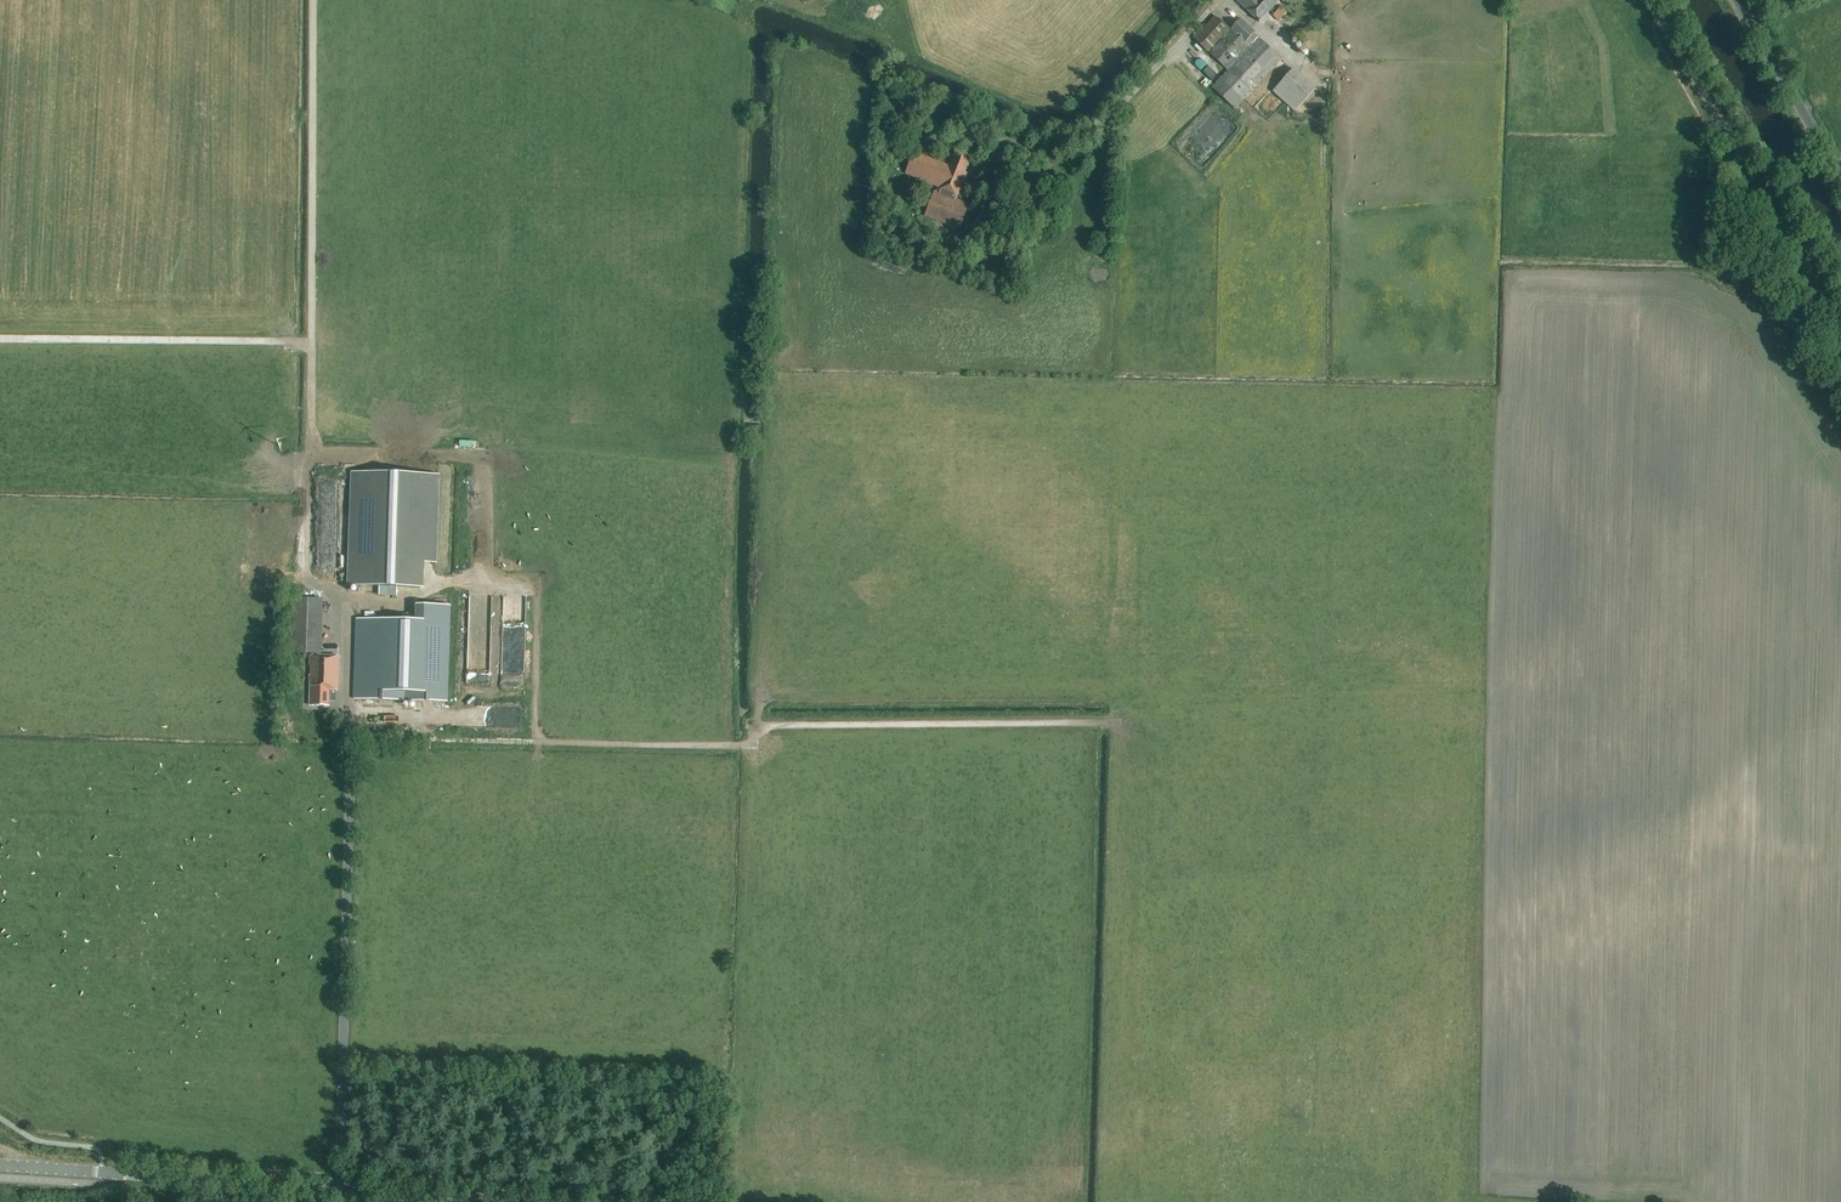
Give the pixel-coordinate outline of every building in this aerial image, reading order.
[(1235,1),(1259,23),(1280,0),(1235,0),(1235,1)] [(1280,8),(1272,17),(1278,22),(1286,13),(1280,8)] [(1207,53),(1229,29),(1215,16),(1193,40),(1207,53)] [(1240,18),(1208,54),(1227,71),(1211,88),(1235,110),(1281,60),(1254,35),(1255,32),(1240,18)] [(1315,90),(1293,70),(1273,91),(1294,112),(1315,90)] [(957,201),(968,174),(965,173),(971,158),(956,152),(950,168),(914,153),(905,174),(941,188),(940,191),(938,190),(937,193),(935,192),(925,217),(960,231),(970,206),(957,201)] [(355,472),(351,587),(379,588),(379,596),(397,596),(397,588),(421,589),(421,563),(434,564),(437,475),(355,472)] [(357,619),(354,700),(409,701),(447,702),(449,629),(450,606),(418,605),(417,621),(412,621),(357,619)] [(321,637),(287,636),(286,653),(320,654),(321,637)] [(339,657),(310,656),(309,666),(311,666),(310,676),(309,676),(309,685),(310,685),(310,704),(329,704),(329,690),(338,691),(339,657)]
